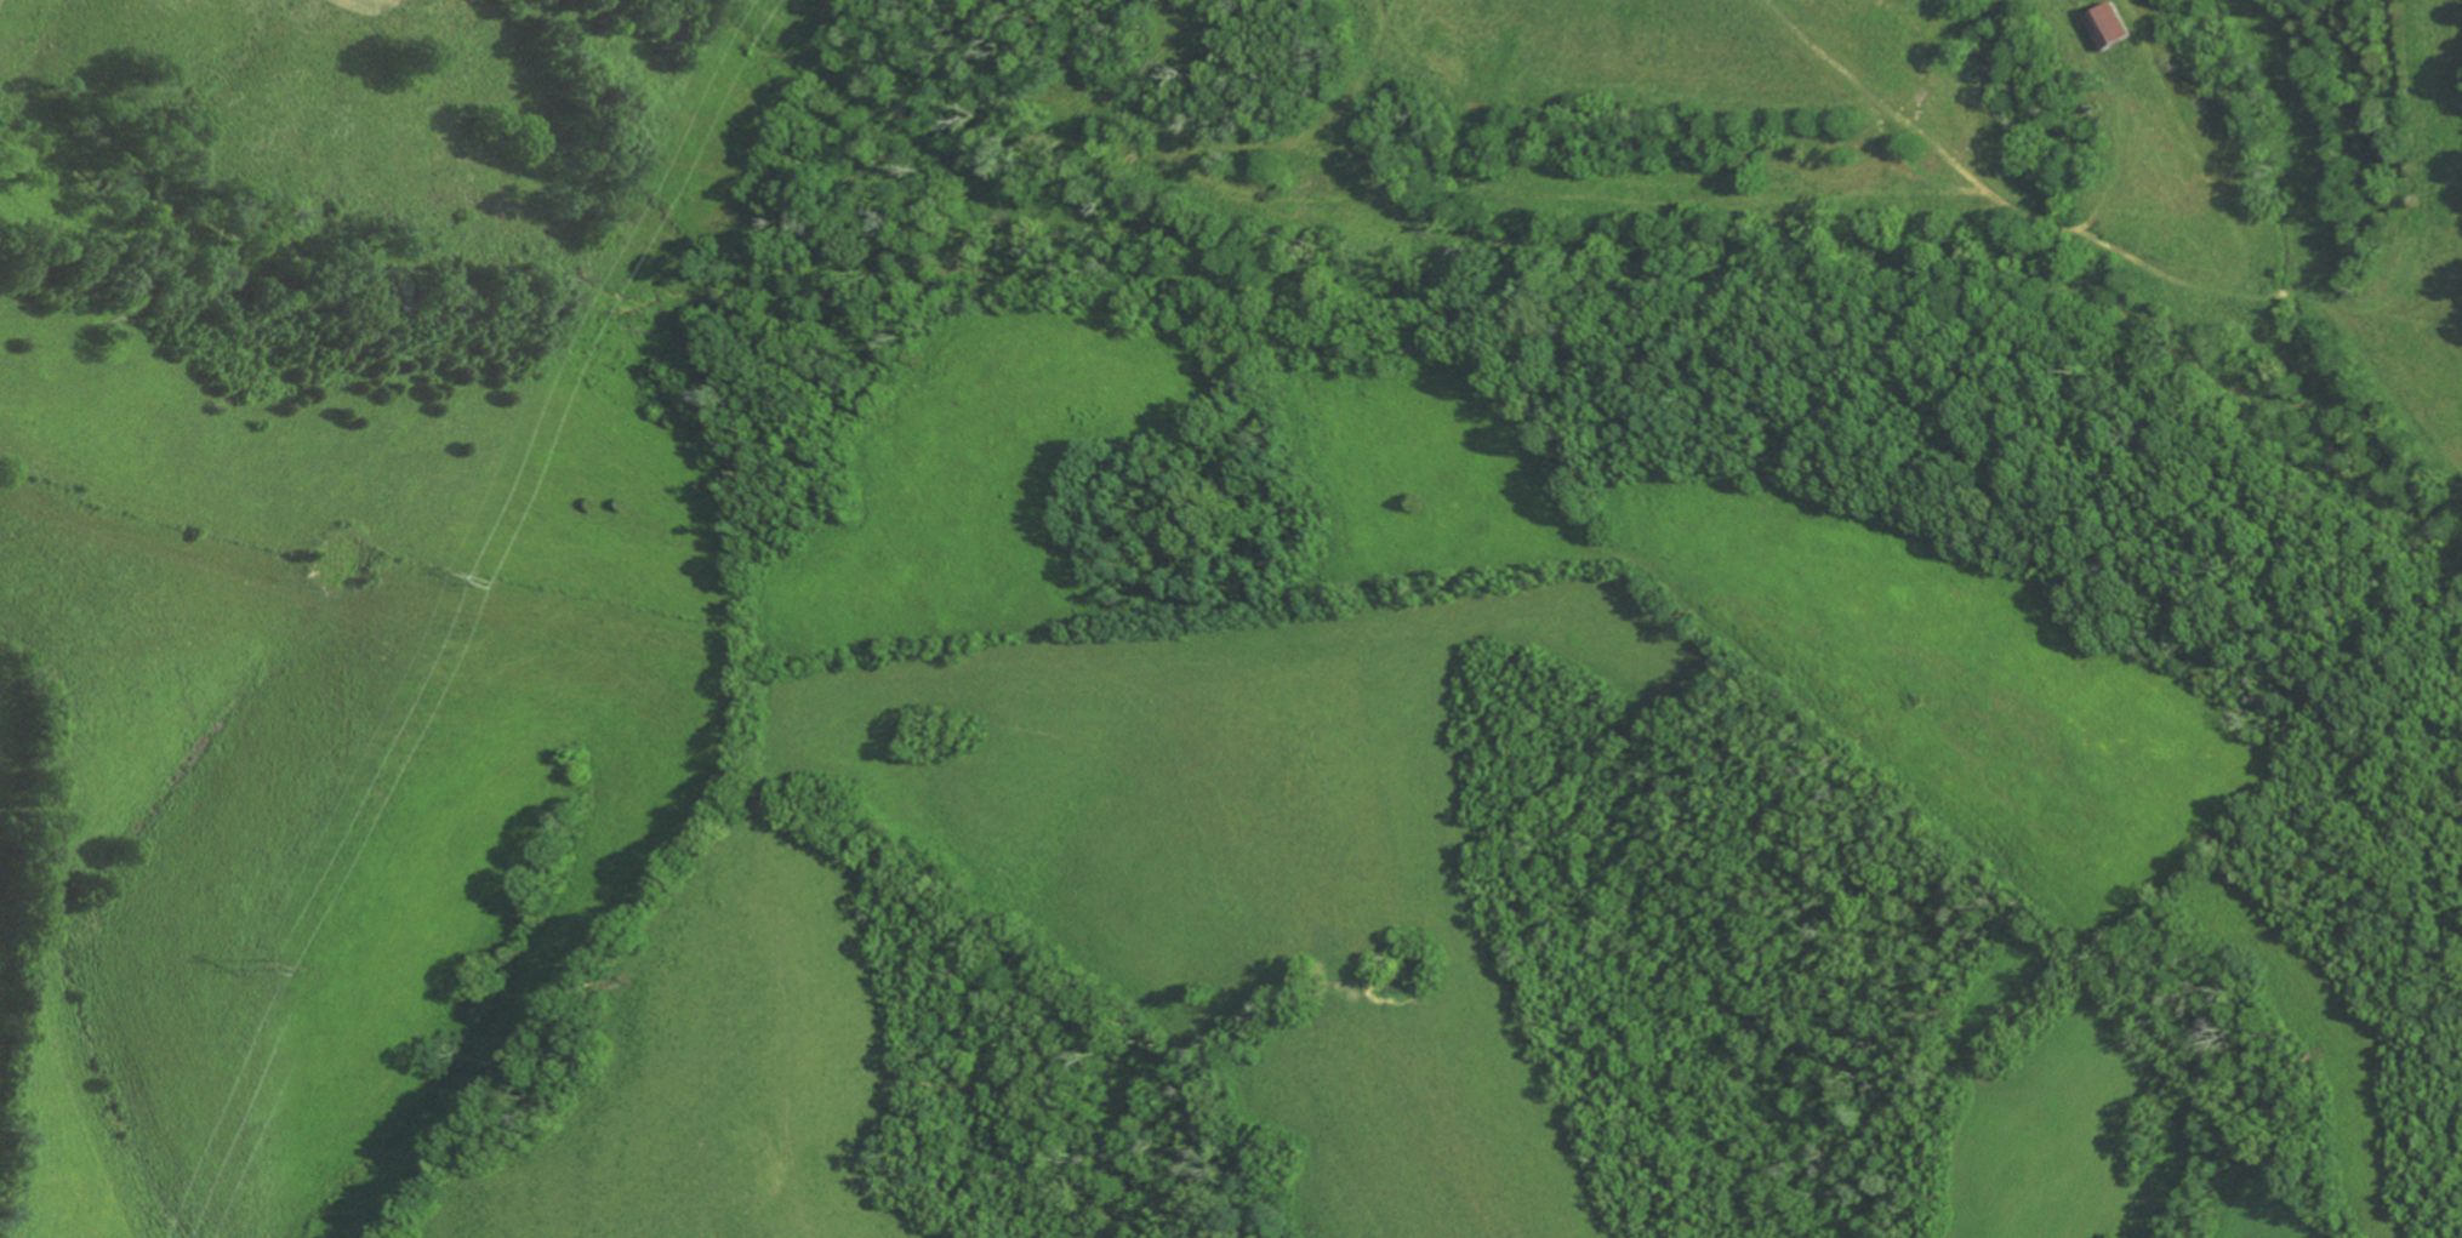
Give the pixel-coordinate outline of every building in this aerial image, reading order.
[(2143,36),(2124,0),(2122,0),(2092,16),(2111,53),(2143,36)]
